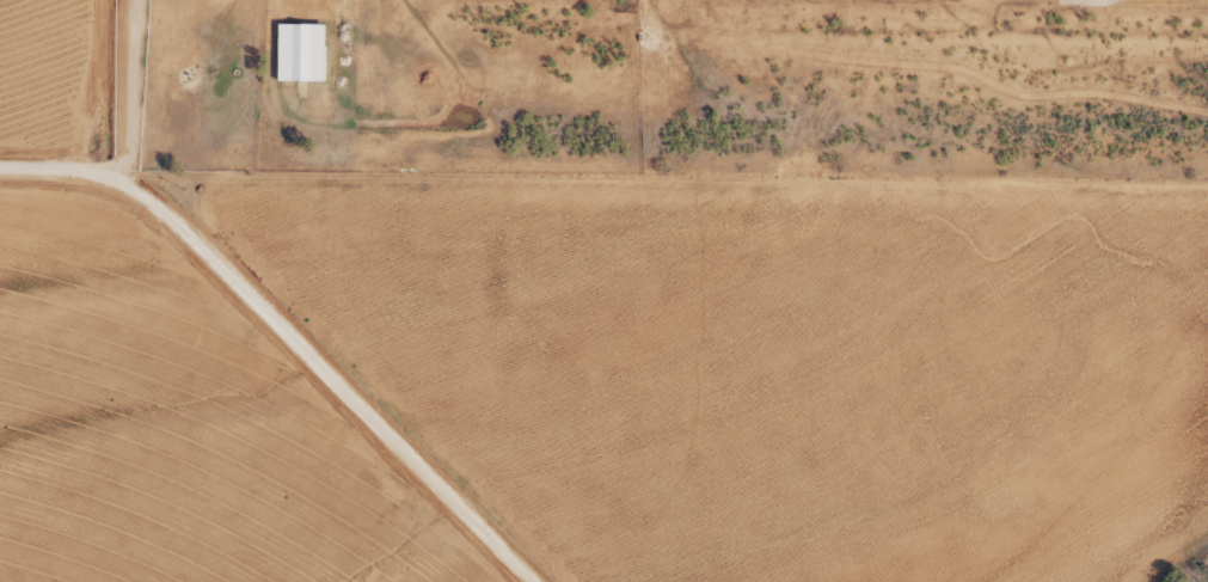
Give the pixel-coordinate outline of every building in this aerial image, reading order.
[(322,25),(274,25),(274,82),(321,83),(322,25)]
